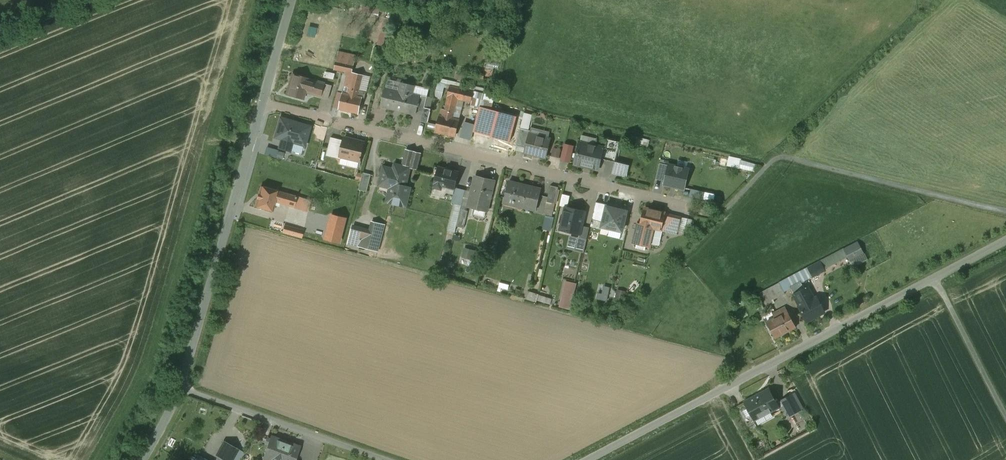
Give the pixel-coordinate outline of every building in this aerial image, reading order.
[(308,79),(293,75),(287,94),(303,99),(305,92),(321,96),(325,83),(308,79)] [(352,95),(343,93),(339,109),(359,114),(362,98),(365,98),(366,92),(359,91),(361,82),(353,80),(352,95)] [(401,92),(385,88),(381,106),(395,109),(395,108),(417,113),(417,110),(423,112),(424,108),(418,107),(421,97),(412,95),(414,85),(403,83),(401,92)] [(442,108),(435,132),(455,137),(460,119),(454,118),(457,107),(446,104),(445,109),(442,108)] [(477,132),(515,140),(521,114),(483,105),(477,132)] [(297,123),(280,118),(275,137),(292,142),(294,133),(308,136),(310,127),(297,123)] [(551,139),(529,134),(525,152),(546,157),(551,139)] [(597,139),(582,135),(580,142),(575,164),(585,166),(584,167),(591,168),(599,170),(604,148),(596,146),(597,139)] [(365,142),(345,138),(340,157),(360,161),(361,159),(362,159),(362,158),(361,157),(365,142)] [(554,154),(562,157),(564,149),(556,146),(554,154)] [(306,163),(308,157),(295,153),(293,159),(306,163)] [(730,165),(761,170),(762,161),(731,156),(730,165)] [(629,166),(616,163),(613,174),(626,177),(629,166)] [(656,179),(666,181),(669,166),(660,163),(656,179)] [(401,165),(400,170),(384,166),(379,185),(396,189),(394,196),(396,196),(394,204),(407,207),(411,188),(406,187),(411,168),(401,165)] [(689,169),(669,165),(669,166),(666,181),(665,185),(685,189),(689,169)] [(459,172),(439,167),(438,168),(436,167),(434,188),(442,190),(443,186),(455,189),(459,172)] [(358,179),(363,180),(361,188),(370,190),(374,174),(360,170),(358,179)] [(495,181),(478,177),(474,193),(472,192),(468,206),(475,208),(476,205),(488,208),(495,181)] [(525,186),(509,182),(505,199),(518,202),(517,205),(536,210),(540,194),(524,190),(525,186)] [(549,200),(560,203),(565,187),(554,184),(549,200)] [(297,196),(261,186),(255,206),(273,211),(275,202),(294,207),(297,196)] [(695,187),(693,195),(716,201),(719,193),(695,187)] [(585,212),(566,207),(561,230),(580,234),(585,212)] [(627,211),(607,207),(602,227),(622,231),(627,211)] [(665,213),(645,208),(641,225),(638,224),(633,242),(650,246),(654,229),(661,231),(665,213)] [(554,229),(557,216),(549,214),(545,227),(554,229)] [(351,243),(382,251),(389,223),(375,219),(372,228),(356,224),(351,243)] [(288,232),(305,237),(306,232),(289,227),(288,232)] [(858,242),(844,249),(850,260),(860,254),(864,252),(858,242)] [(465,256),(479,259),(481,249),(466,246),(465,256)] [(841,250),(820,261),(824,269),(845,257),(841,250)] [(824,269),(820,261),(780,283),(785,292),(792,288),(802,283),(825,270),(824,269)] [(563,307),(576,308),(578,281),(566,280),(563,307)] [(785,292),(780,283),(774,286),(779,297),(786,294),(785,292)] [(814,299),(808,287),(805,289),(802,283),(792,288),(795,294),(794,295),(800,306),(799,307),(807,321),(825,312),(817,297),(814,299)] [(779,297),(774,286),(768,289),(774,300),(779,297)] [(528,298),(539,301),(542,292),(530,289),(528,298)] [(618,289),(618,298),(627,298),(628,289),(618,289)] [(774,300),(768,289),(761,293),(767,306),(775,302),(774,300)] [(553,304),(555,297),(542,293),(540,300),(553,304)] [(786,307),(773,314),(775,318),(767,322),(775,338),(796,327),(786,307)] [(760,394),(745,402),(755,421),(765,416),(779,408),(769,389),(760,393),(760,394)] [(790,395),(782,400),(791,416),(799,411),(790,395)] [(270,437),(263,459),(265,459),(295,459),(300,446),(270,437)] [(224,441),(216,456),(224,459),(232,459),(238,449),(224,441)]
